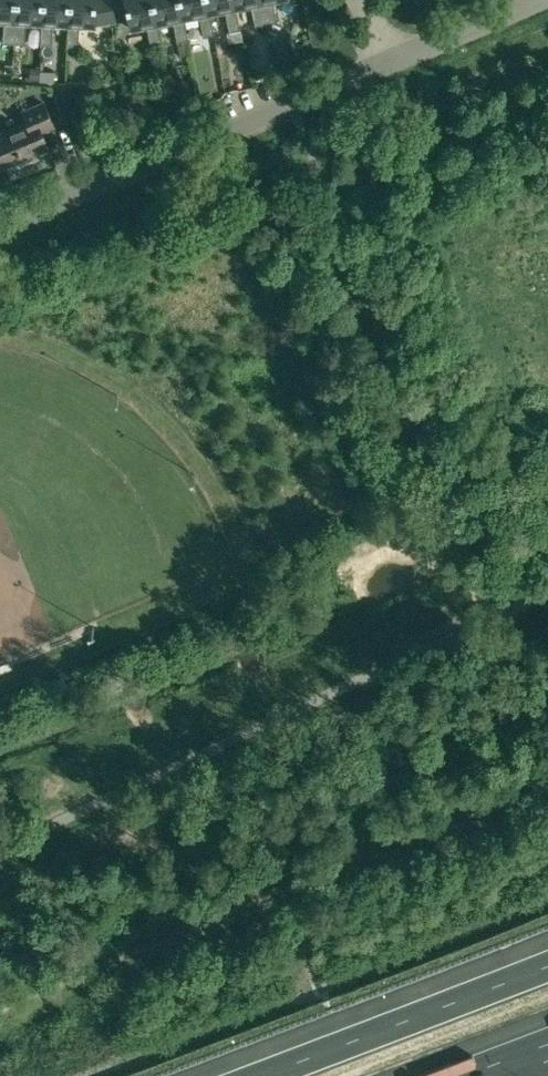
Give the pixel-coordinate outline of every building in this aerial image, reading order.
[(4,20),(3,43),(14,44),(16,0),(0,0),(0,20),(4,20)] [(14,44),(25,44),(26,22),(42,23),(43,0),(16,0),(14,44)] [(42,23),(40,45),(52,46),(53,23),(68,24),(69,24),(70,0),(43,0),(42,23)] [(68,24),(67,46),(78,47),(80,25),(96,25),(112,22),(111,0),(70,0),(69,24),(68,24)] [(112,22),(129,19),(131,29),(147,25),(151,48),(162,45),(158,23),(157,23),(153,0),(111,0),(112,22)] [(157,23),(158,23),(173,20),(177,42),(188,40),(184,18),(180,0),(153,0),(157,23)] [(184,18),(199,15),(203,37),(214,35),(210,13),(207,0),(180,0),(184,18)] [(236,7),(236,8),(234,0),(207,0),(210,13),(225,10),(229,32),(240,30),(236,7)] [(266,24),(261,0),(234,0),(236,8),(236,7),(251,4),(255,27),(266,24)] [(266,24),(277,22),(273,0),(261,0),(266,24)] [(55,82),(55,71),(39,71),(39,81),(55,82)] [(0,134),(0,155),(5,167),(48,148),(42,132),(54,127),(44,102),(23,111),(27,123),(0,134)]
